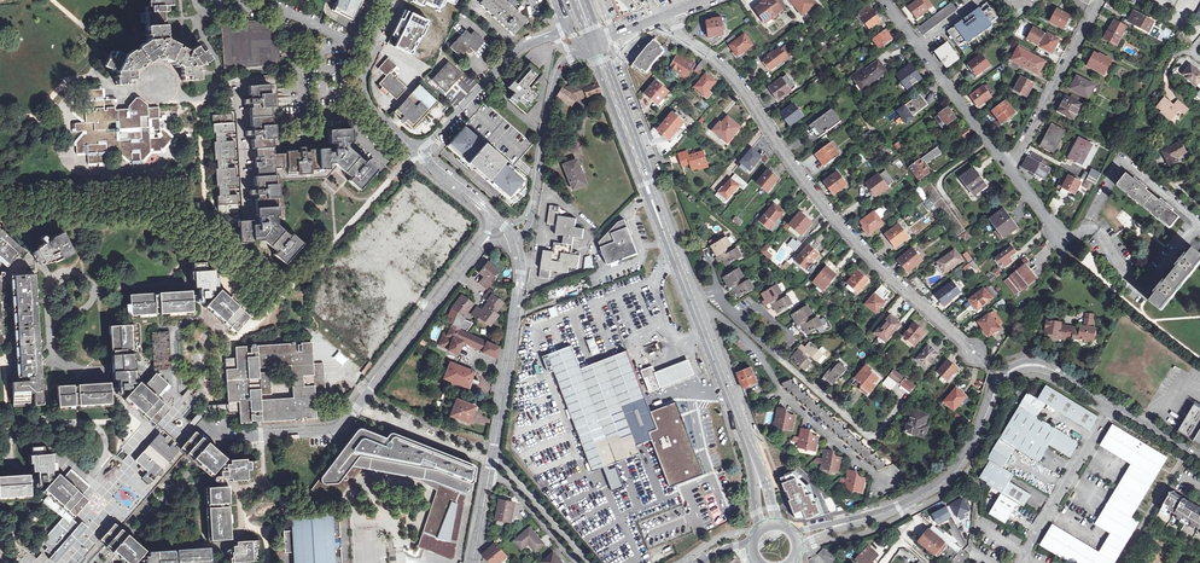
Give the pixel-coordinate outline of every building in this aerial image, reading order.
[(190,80),(192,80),(192,81),(194,81),(194,80),(197,80),(197,81),(200,81),(200,79),(199,79),(199,76),(200,76),(200,75),(199,75),(199,72),(200,72),(200,71),(198,71),(198,67),(202,64),(204,66),(205,66),(203,63),(210,59),(201,45),(197,48),(196,46),(188,51),(180,47),(179,49),(177,48),(176,47),(175,46),(174,47),(172,45),(172,44),(164,40),(163,31),(161,31),(161,22),(162,22),(162,12),(167,12),(167,6),(177,6),(177,5),(167,6),(166,0),(149,0),(149,7),(144,7),(145,13),(135,14),(135,15),(144,14),(145,22),(135,23),(135,24),(145,23),(146,35),(143,35),(143,36),(146,36),(146,41),(139,46),(139,45),(138,45),(140,48),(137,50),(136,49),(135,50),(136,50),(134,51),(133,52),(131,50),(131,51),(124,56),(115,52),(114,53),(111,51),(103,65),(111,69),(110,72),(111,72),(112,69),(116,72),(116,76),(114,76),(114,77),(116,77),(116,80),(116,81),(117,81),(117,85),(116,85),(116,86),(126,85),(126,84),(127,84),(127,80),(135,80),(135,79),(134,79),(133,70),(137,68),(138,70),(139,69),(138,67),(141,65),(141,66),(142,66),(141,65),(142,64),(144,63),(145,64),(145,63),(145,62),(148,60),(149,61),(149,60),(152,58),(153,60),(152,58),(156,55),(160,57),(159,59),(160,60),(161,58),(164,59),(164,60),(165,59),(168,61),(168,62),(169,62),(171,62),(172,63),(172,64),(175,65),(174,67),(175,68),(176,65),(181,67),(181,76),(181,77),(183,77),(183,81),(190,80)] [(332,10),(353,20),(362,0),(337,0),(332,10)] [(411,3),(446,20),(455,0),(413,0),(411,3)] [(480,3),(481,4),(481,5),(484,8),(484,7),(487,10),(487,11),(490,14),(490,13),(494,16),(493,16),(496,19),(498,20),(498,21),(499,22),(500,22),(501,23),(501,24),(504,27),(504,26),(506,28),(505,28),(507,30),(508,29),(509,30),(509,31),(512,34),(512,33),(514,35),(527,20),(525,19),(526,19),(522,15),(522,16),(519,13),(520,13),(516,10),(513,8),(513,7),(512,5),(511,6),(510,5),(510,4),(509,3),(507,1),(506,1),(505,0),(482,0),(480,3)] [(634,10),(644,6),(643,3),(645,0),(624,0),(634,10)] [(757,9),(762,15),(760,16),(764,23),(765,24),(765,25),(767,25),(768,25),(775,20),(774,19),(777,16),(777,15),(783,11),(775,0),(769,0),(768,1),(768,0),(766,0),(762,3),(763,5),(757,9)] [(804,15),(817,6),(813,0),(792,0),(804,15)] [(918,17),(929,9),(922,0),(919,0),(910,6),(918,17)] [(929,9),(933,6),(929,0),(922,0),(929,9)] [(952,15),(958,11),(952,2),(918,27),(924,36),(952,15)] [(948,32),(960,47),(999,18),(987,3),(983,6),(984,7),(982,8),(981,7),(956,26),(956,27),(954,29),(953,28),(948,32)] [(864,17),(861,19),(865,25),(867,23),(880,14),(878,12),(877,12),(871,5),(861,12),(864,17)] [(1051,22),(1064,28),(1066,23),(1069,24),(1072,17),(1058,9),(1051,22)] [(1154,22),(1135,12),(1130,21),(1130,22),(1130,23),(1148,33),(1154,22)] [(408,13),(394,42),(429,58),(443,29),(408,13)] [(880,14),(867,23),(871,29),(883,20),(881,17),(881,16),(880,14)] [(713,20),(708,21),(709,31),(711,31),(712,37),(724,35),(722,18),(713,19),(713,20)] [(277,19),(221,23),(224,69),(280,65),(279,52),(278,32),(277,19)] [(1126,27),(1114,21),(1105,38),(1117,45),(1117,43),(1118,43),(1126,27)] [(1040,46),(1039,47),(1052,54),(1060,38),(1047,31),(1046,32),(1033,25),(1026,38),(1040,46)] [(465,30),(450,47),(460,57),(469,47),(474,52),(484,41),(474,32),(470,35),(465,30)] [(893,39),(886,30),(873,39),(879,47),(887,42),(888,43),(893,39)] [(735,35),(727,40),(735,51),(739,56),(745,51),(753,45),(745,35),(738,40),(735,35)] [(668,59),(674,51),(664,45),(662,47),(655,41),(651,45),(650,45),(646,50),(645,49),(641,54),(641,55),(637,60),(638,60),(634,65),(642,71),(643,70),(647,73),(651,68),(651,67),(660,57),(662,55),(668,59)] [(948,43),(937,52),(949,67),(960,59),(948,43)] [(821,48),(827,53),(830,49),(824,44),(821,48)] [(782,48),(789,58),(793,54),(786,45),(782,48)] [(1019,46),(1012,60),(1020,64),(1021,62),(1034,69),(1033,71),(1039,74),(1046,61),(1019,46)] [(768,57),(764,60),(770,68),(771,70),(783,61),(784,62),(789,58),(782,48),(781,48),(775,52),(774,50),(767,56),(768,57)] [(739,56),(735,51),(733,53),(738,61),(747,54),(745,51),(739,56)] [(1099,56),(1095,54),(1089,66),(1105,74),(1111,61),(1100,55),(1099,56)] [(679,55),(670,69),(676,72),(674,75),(679,78),(681,75),(687,79),(695,65),(679,55)] [(970,64),(975,71),(977,74),(990,65),(982,55),(970,64)] [(389,93),(396,100),(407,88),(396,78),(398,76),(396,74),(394,76),(389,72),(392,69),(393,70),(397,66),(388,58),(378,69),(386,76),(379,84),(382,87),(380,89),(387,96),(389,93)] [(1017,69),(1020,64),(1012,60),(1010,58),(1007,64),(1017,69)] [(703,61),(698,67),(701,70),(706,64),(703,61)] [(771,70),(770,68),(769,69),(772,73),(785,63),(784,62),(783,61),(771,70)] [(447,62),(431,79),(445,92),(461,74),(447,62)] [(542,74),(529,63),(507,87),(514,93),(508,99),(525,114),(536,101),(533,98),(535,95),(534,94),(537,90),(532,86),(542,74)] [(873,70),(871,67),(855,78),(861,87),(869,81),(871,82),(885,71),(884,70),(886,69),(881,63),(873,70)] [(899,74),(908,87),(921,77),(912,64),(899,74)] [(1191,66),(1183,76),(1196,86),(1199,82),(1199,74),(1191,66)] [(840,75),(844,80),(850,76),(846,71),(840,75)] [(707,73),(695,87),(705,95),(716,82),(707,73)] [(281,147),(279,107),(294,105),(293,88),(278,89),(276,75),(225,79),(227,112),(222,113),(222,115),(213,116),(213,133),(215,133),(216,142),(214,142),(215,160),(217,160),(217,169),(215,169),(217,187),(219,187),(219,196),(217,196),(218,214),(228,213),(228,216),(234,216),(235,222),(236,222),(237,227),(239,227),(240,244),(253,243),(253,241),(263,241),(270,246),(275,241),(284,231),(277,225),(281,220),(286,220),(283,180),(328,178),(330,176),(329,164),(334,163),(351,178),(349,180),(360,189),(377,170),(366,161),(365,163),(348,148),(347,143),(352,142),(351,129),(329,130),(330,144),(336,144),(336,152),(328,153),(327,144),(309,145),(309,148),(305,148),(305,147),(300,147),(300,149),(296,149),(296,146),(281,147)] [(787,75),(771,88),(780,99),(796,87),(787,75)] [(1036,82),(1021,75),(1014,89),(1027,96),(1028,95),(1030,95),(1036,82)] [(593,77),(580,82),(578,83),(583,89),(586,97),(599,92),(593,77)] [(1095,86),(1077,77),(1074,83),(1075,84),(1073,89),(1089,98),(1095,86)] [(657,81),(646,93),(659,104),(662,100),(669,92),(657,81)] [(575,97),(572,102),(586,97),(583,89),(578,83),(563,89),(575,97)] [(418,85),(394,112),(401,118),(400,119),(403,122),(404,121),(413,128),(437,101),(418,85)] [(73,102),(74,113),(82,121),(85,120),(85,123),(72,124),(73,132),(86,131),(86,134),(83,134),(76,143),(77,154),(87,153),(88,164),(89,164),(99,163),(99,166),(108,166),(107,155),(121,154),(129,161),(143,161),(151,152),(149,127),(151,127),(152,130),(160,129),(160,127),(163,126),(162,118),(159,118),(159,107),(148,108),(148,105),(139,98),(136,98),(128,106),(129,109),(126,109),(126,118),(119,118),(118,110),(115,110),(115,108),(118,107),(117,99),(114,99),(114,96),(106,97),(106,100),(103,100),(103,86),(94,87),(94,90),(83,90),(84,101),(73,102)] [(971,97),(975,104),(977,102),(979,105),(984,102),(991,96),(983,86),(971,95),(972,96),(971,97)] [(561,88),(556,96),(557,97),(570,106),(572,102),(575,97),(563,89),(561,88)] [(913,116),(925,107),(921,100),(925,97),(921,93),(898,111),(907,123),(914,117),(913,116)] [(1070,98),(1078,102),(1080,99),(1072,94),(1070,98)] [(1070,98),(1068,97),(1064,105),(1063,104),(1059,111),(1075,119),(1082,104),(1078,102),(1070,98)] [(1174,106),(1164,99),(1157,108),(1162,112),(1172,120),(1179,112),(1184,116),(1188,111),(1178,102),(1174,106)] [(1006,101),(993,111),(1002,123),(1015,113),(1006,101)] [(794,104),(782,113),(791,125),(803,116),(794,104)] [(958,120),(949,108),(936,118),(946,132),(951,127),(950,126),(958,120)] [(831,111),(839,123),(841,121),(832,109),(831,111)] [(896,110),(886,117),(889,121),(898,114),(896,110)] [(831,111),(810,126),(812,130),(815,128),(821,136),(839,123),(831,111)] [(673,113),(658,130),(667,138),(670,140),(685,123),(679,118),(681,115),(677,112),(675,114),(673,113)] [(1171,122),(1172,120),(1162,112),(1160,113),(1171,122)] [(720,123),(714,131),(727,143),(740,128),(728,117),(722,124),(720,123)] [(1065,129),(1053,123),(1048,133),(1051,135),(1046,143),(1049,145),(1047,149),(1054,152),(1065,129)] [(462,159),(479,140),(464,127),(456,136),(447,146),(462,159)] [(815,128),(812,130),(819,138),(821,136),(815,128)] [(971,133),(969,129),(963,133),(965,137),(971,133)] [(1041,146),(1047,149),(1049,145),(1046,143),(1051,135),(1048,133),(1041,146)] [(1091,144),(1080,138),(1069,157),(1082,165),(1088,154),(1086,153),(1091,144)] [(485,180),(502,160),(479,140),(462,159),(461,159),(459,161),(475,175),(477,173),(485,180)] [(900,142),(896,145),(900,151),(904,148),(900,142)] [(832,143),(817,154),(825,165),(840,154),(832,143)] [(1184,153),(1178,144),(1162,154),(1170,166),(1177,162),(1175,159),(1184,153)] [(938,146),(910,166),(920,179),(925,175),(923,173),(929,169),(923,161),(926,158),(929,162),(942,152),(938,146)] [(739,164),(744,167),(750,172),(760,160),(765,165),(770,159),(765,152),(764,154),(760,158),(755,154),(757,152),(752,148),(739,164)] [(687,151),(679,154),(682,166),(690,163),(692,170),(699,168),(699,167),(707,164),(704,152),(688,156),(687,151)] [(1044,157),(1033,152),(1030,157),(1029,156),(1024,166),(1045,177),(1050,167),(1041,163),(1044,157)] [(502,160),(485,180),(493,187),(502,195),(500,197),(511,207),(527,189),(523,187),(524,180),(528,176),(522,171),(514,165),(502,160)] [(576,160),(563,165),(572,189),(585,184),(576,160)] [(963,178),(976,195),(989,185),(976,168),(963,178)] [(1092,183),(1096,185),(1101,172),(1091,168),(1089,173),(1084,171),(1080,181),(1084,182),(1082,187),(1090,189),(1092,183)] [(768,171),(758,183),(768,192),(779,180),(768,171)] [(880,175),(888,186),(894,182),(886,171),(880,175)] [(838,172),(826,182),(835,194),(848,185),(838,172)] [(724,187),(719,193),(728,200),(740,186),(744,189),(748,185),(735,174),(724,187)] [(879,174),(868,183),(871,188),(869,189),(875,197),(889,187),(888,186),(880,175),(879,174)] [(1132,179),(1126,174),(1117,185),(1129,194),(1128,195),(1135,202),(1137,200),(1151,213),(1150,213),(1157,220),(1158,218),(1170,227),(1178,217),(1171,211),(1173,210),(1160,199),(1159,201),(1145,190),(1146,188),(1134,178),(1132,179)] [(1081,182),(1069,175),(1062,189),(1069,193),(1069,192),(1075,195),(1081,182)] [(958,234),(966,229),(931,183),(924,188),(958,234)] [(728,200),(719,193),(717,196),(725,203),(728,200)] [(541,267),(540,278),(550,279),(551,270),(567,273),(569,272),(569,269),(574,270),(579,268),(581,255),(571,254),(574,237),(583,238),(584,228),(576,227),(577,218),(559,215),(560,207),(550,205),(548,224),(557,225),(556,234),(564,235),(563,244),(555,242),(553,251),(544,250),(543,257),(541,267)] [(769,209),(760,221),(773,231),(781,222),(778,220),(784,212),(775,205),(771,210),(769,209)] [(883,206),(875,212),(879,218),(884,215),(887,211),(883,206)] [(992,220),(1005,237),(1018,228),(1005,211),(992,220)] [(790,224),(802,234),(812,222),(800,212),(790,224)] [(875,212),(861,222),(870,234),(884,224),(879,218),(875,212)] [(382,241),(399,223),(391,215),(374,234),(382,241)] [(736,217),(731,222),(738,228),(743,223),(736,217)] [(608,265),(638,253),(632,237),(625,220),(619,222),(599,243),(608,265)] [(900,225),(887,234),(896,247),(909,237),(900,225)] [(13,260),(22,249),(0,229),(0,248),(13,260)] [(50,238),(50,239),(42,243),(43,244),(39,246),(40,248),(37,250),(42,262),(46,260),(48,263),(51,261),(52,262),(59,258),(60,259),(70,254),(71,252),(68,246),(69,246),(65,239),(62,234),(60,233),(50,238)] [(726,238),(724,233),(717,237),(719,242),(712,246),(715,253),(712,255),(714,259),(716,258),(718,262),(723,259),(727,266),(742,257),(737,249),(730,253),(727,248),(732,245),(727,237),(726,238)] [(291,243),(287,240),(286,241),(287,241),(279,249),(278,250),(282,253),(283,253),(282,252),(290,244),(291,243)] [(796,251),(802,244),(797,240),(791,248),(795,251),(796,251)] [(412,264),(418,255),(398,242),(392,251),(412,264)] [(809,245),(795,261),(807,270),(813,264),(812,263),(819,254),(813,249),(809,245)] [(1009,257),(1010,259),(1015,256),(1013,253),(1016,252),(1012,247),(996,258),(1000,263),(1006,258),(1009,257)] [(8,265),(10,263),(12,261),(13,260),(0,248),(0,257),(8,265)] [(29,263),(33,262),(28,248),(24,249),(29,263)] [(913,248),(899,260),(909,272),(923,261),(913,248)] [(1149,302),(1159,310),(1169,298),(1170,299),(1176,292),(1175,291),(1187,276),(1189,277),(1195,269),(1193,268),(1199,260),(1199,251),(1198,253),(1193,248),(1187,255),(1185,253),(1175,266),(1176,267),(1165,281),(1163,280),(1152,293),(1154,295),(1149,302)] [(948,258),(939,264),(940,265),(945,272),(946,273),(964,260),(956,250),(947,256),(948,258)] [(590,255),(584,257),(588,269),(594,267),(590,255)] [(194,288),(199,287),(208,287),(217,286),(216,278),(214,278),(213,270),(205,270),(205,262),(192,263),(193,271),(190,271),(191,280),(193,280),(194,288)] [(484,277),(479,283),(487,288),(492,281),(490,279),(492,276),(497,270),(487,262),(480,272),(485,275),(484,277)] [(787,262),(781,268),(785,271),(790,265),(787,262)] [(813,264),(808,271),(812,274),(817,267),(813,264)] [(945,272),(940,265),(937,267),(943,274),(945,272)] [(1013,275),(1024,290),(1037,280),(1026,265),(1013,275)] [(994,271),(997,274),(1002,269),(998,266),(994,271)] [(827,267),(814,282),(818,286),(819,285),(824,289),(837,275),(827,267)] [(744,277),(739,269),(724,278),(727,284),(724,286),(726,290),(728,289),(730,293),(735,291),(739,297),(754,288),(750,280),(742,285),(739,280),(744,277)] [(858,271),(848,283),(849,284),(856,290),(859,292),(869,280),(858,271)] [(987,275),(992,282),(995,279),(990,272),(987,275)] [(35,274),(18,275),(25,377),(29,376),(41,376),(40,358),(40,355),(37,301),(35,274)] [(25,377),(18,275),(14,276),(11,276),(17,377),(21,377),(25,377)] [(953,283),(937,294),(944,304),(960,293),(953,283)] [(856,290),(849,284),(846,287),(853,293),(856,290)] [(782,293),(778,285),(762,294),(766,301),(763,302),(765,306),(767,306),(769,310),(774,307),(778,313),(793,305),(788,296),(780,301),(777,296),(782,293)] [(991,286),(990,287),(996,295),(998,294),(991,286)] [(199,287),(199,294),(201,294),(201,298),(208,298),(210,295),(208,294),(208,287),(199,287)] [(984,289),(970,300),(975,306),(976,305),(979,309),(992,299),(995,297),(988,287),(985,290),(984,289)] [(477,308),(472,315),(477,319),(479,320),(481,319),(483,321),(489,325),(497,315),(494,313),(502,303),(495,298),(492,296),(493,294),(489,290),(484,297),(488,301),(481,311),(477,308)] [(192,307),(191,291),(129,295),(130,304),(126,304),(126,315),(131,315),(131,318),(193,314),(192,307)] [(217,292),(203,308),(234,335),(248,319),(217,292)] [(874,294),(866,305),(877,313),(885,303),(874,294)] [(473,304),(461,296),(452,308),(449,315),(455,318),(451,325),(452,325),(452,327),(458,330),(464,318),(463,317),(473,304)] [(812,314),(808,306),(792,315),(796,322),(793,324),(795,328),(797,326),(799,331),(804,328),(808,334),(822,326),(818,318),(810,322),(807,317),(812,314)] [(999,326),(1000,326),(1003,323),(995,312),(991,315),(999,326)] [(991,315),(990,314),(980,321),(985,329),(984,329),(989,337),(999,330),(999,331),(1002,329),(1000,326),(999,326),(991,315)] [(891,316),(876,333),(886,341),(900,324),(891,316)] [(473,323),(464,318),(458,330),(465,333),(473,323)] [(1082,330),(1076,328),(1063,326),(1063,324),(1063,321),(1050,319),(1047,331),(1050,332),(1049,335),(1055,336),(1056,333),(1060,333),(1060,334),(1067,336),(1081,339),(1082,337),(1086,338),(1086,341),(1092,342),(1092,339),(1095,340),(1097,327),(1095,327),(1096,319),(1087,318),(1086,325),(1083,325),(1082,327),(1082,330)] [(915,323),(904,336),(914,345),(925,332),(915,323)] [(124,364),(124,362),(135,361),(133,325),(131,325),(110,326),(111,350),(112,363),(121,362),(121,364),(124,364)] [(447,335),(444,334),(439,346),(448,349),(447,351),(455,354),(457,355),(462,342),(479,350),(478,351),(494,358),(499,347),(466,333),(465,333),(458,330),(452,327),(451,326),(448,332),(447,335)] [(418,343),(423,347),(426,342),(422,338),(418,343)] [(325,396),(323,363),(312,364),(312,353),(311,342),(300,343),(300,344),(296,344),(296,342),(295,341),(294,341),(293,341),(292,341),(292,342),(291,345),(290,345),(290,344),(258,346),(258,347),(257,347),(257,346),(256,345),(254,345),(252,345),(251,346),(251,347),(251,348),(250,348),(251,353),(247,353),(246,346),(235,347),(236,358),(225,358),(228,406),(229,416),(240,415),(240,423),(251,423),(251,421),(255,421),(255,422),(255,423),(256,423),(258,424),(260,424),(261,423),(261,422),(261,420),(262,420),(262,422),(293,420),(294,418),(295,418),(295,420),(296,421),(296,422),(299,421),(300,420),(300,418),(304,417),(305,419),(315,419),(314,397),(325,396)] [(797,353),(792,359),(805,370),(812,363),(807,359),(811,355),(818,361),(824,354),(810,343),(805,348),(801,344),(798,348),(797,347),(794,350),(797,353)] [(377,354),(381,349),(375,344),(371,349),(377,354)] [(668,487),(693,478),(703,474),(697,461),(691,444),(686,430),(683,423),(680,416),(679,412),(677,407),(675,402),(651,412),(627,351),(581,369),(572,346),(548,355),(554,371),(593,472),(605,467),(640,454),(636,445),(651,440),(668,487)] [(922,352),(916,359),(927,368),(939,354),(929,347),(924,353),(922,352)] [(554,371),(548,355),(540,358),(546,374),(554,371)] [(655,373),(660,388),(661,388),(677,382),(695,375),(689,360),(655,373)] [(948,360),(938,372),(947,380),(954,373),(957,369),(948,360)] [(121,362),(112,363),(112,366),(112,370),(113,377),(116,377),(117,379),(122,379),(122,377),(125,377),(125,379),(136,378),(136,369),(135,361),(124,362),(124,364),(121,364),(121,362)] [(449,362),(443,378),(467,388),(473,372),(449,362)] [(867,364),(854,380),(862,386),(860,389),(868,395),(876,385),(874,384),(879,379),(870,371),(872,369),(867,364)] [(832,367),(822,379),(825,382),(828,379),(834,384),(845,371),(842,368),(838,365),(834,369),(832,367)] [(653,367),(642,371),(650,392),(660,388),(655,373),(653,367)] [(737,374),(743,389),(757,383),(751,369),(737,374)] [(874,384),(876,385),(882,377),(872,369),(870,371),(879,379),(874,384)] [(894,370),(883,383),(891,390),(897,382),(911,392),(915,386),(894,370)] [(146,384),(143,387),(156,398),(159,395),(161,397),(166,391),(170,386),(156,373),(150,379),(146,384)] [(954,373),(947,380),(949,382),(956,374),(954,373)] [(878,471),(885,467),(883,462),(882,462),(881,459),(880,460),(878,457),(876,458),(874,454),(871,455),(869,449),(868,449),(867,447),(865,448),(864,445),(862,446),(860,442),(858,443),(855,437),(854,437),(853,435),(851,435),(850,433),(848,434),(846,429),(844,430),(841,425),(840,425),(839,422),(838,423),(837,421),(835,421),(833,417),(830,418),(827,412),(826,413),(825,410),(824,411),(823,408),(821,409),(819,405),(816,406),(813,400),(812,401),(811,398),(810,398),(809,396),(807,396),(805,392),(802,393),(800,388),(799,388),(797,386),(796,386),(795,384),(793,384),(791,380),(783,384),(785,388),(787,387),(789,392),(792,391),(795,397),(797,396),(799,400),(801,400),(803,404),(806,404),(808,409),(810,408),(812,413),(815,412),(817,417),(820,416),(822,421),(824,421),(826,425),(829,424),(831,429),(834,428),(836,434),(838,433),(840,437),(843,436),(845,442),(847,440),(850,446),(852,445),(854,450),(856,449),(859,454),(861,453),(864,459),(866,458),(868,462),(870,461),(872,466),(875,465),(878,471)] [(42,393),(42,383),(29,383),(29,381),(12,382),(13,395),(30,394),(34,394),(42,393)] [(99,550),(105,546),(120,529),(133,514),(145,500),(160,484),(187,453),(201,436),(195,430),(188,426),(168,409),(156,398),(143,387),(137,382),(123,398),(154,426),(128,455),(122,449),(117,456),(123,461),(88,501),(82,496),(63,479),(57,474),(42,490),(48,496),(74,517),(72,519),(69,522),(42,552),(36,547),(31,553),(37,558),(33,562),(81,562),(85,558),(89,561),(99,550)] [(110,382),(57,386),(59,409),(112,406),(111,399),(110,382)] [(1019,406),(1038,417),(1046,404),(1090,430),(1098,417),(1046,386),(1038,399),(1028,393),(1019,406)] [(951,395),(944,402),(954,410),(966,397),(958,389),(952,396),(951,395)] [(840,392),(834,399),(838,402),(844,395),(840,392)] [(43,404),(42,393),(34,394),(34,405),(43,404)] [(30,394),(13,395),(14,407),(30,405),(30,394)] [(844,395),(838,402),(841,405),(847,398),(844,395)] [(456,399),(450,416),(468,423),(475,407),(456,399)] [(1178,431),(1199,444),(1199,404),(1196,401),(1178,431)] [(1014,448),(1037,462),(1048,445),(1070,458),(1079,442),(1038,417),(1019,406),(999,439),(1014,448)] [(775,422),(779,423),(778,428),(792,431),(795,416),(786,415),(787,410),(778,409),(775,422)] [(913,410),(906,431),(925,437),(926,433),(926,430),(925,429),(924,428),(925,425),(928,415),(913,410)] [(1053,524),(1040,545),(1049,550),(1070,562),(1114,562),(1139,523),(1131,518),(1155,478),(1167,458),(1113,425),(1100,445),(1131,464),(1095,524),(1110,533),(1109,536),(1099,553),(1076,539),(1053,524)] [(432,544),(449,548),(471,466),(470,465),(392,433),(390,434),(386,439),(360,429),(359,429),(357,430),(307,495),(306,498),(307,499),(309,501),(337,499),(339,499),(363,468),(369,461),(397,470),(397,471),(449,486),(431,545),(432,546),(432,544)] [(810,430),(801,429),(800,438),(798,442),(802,443),(801,448),(815,451),(818,437),(809,435),(810,430)] [(186,440),(180,447),(187,453),(190,455),(196,460),(202,465),(203,466),(212,474),(220,465),(221,466),(218,469),(218,474),(217,474),(216,474),(215,475),(215,476),(214,476),(214,478),(215,478),(215,479),(216,479),(217,479),(218,479),(219,478),(219,477),(220,477),(220,481),(220,485),(206,486),(209,539),(232,537),(229,484),(223,485),(223,481),(223,477),(231,477),(231,479),(239,478),(240,481),(248,480),(247,468),(255,467),(255,459),(247,459),(247,457),(230,458),(230,462),(224,462),(223,461),(226,457),(217,449),(210,444),(205,439),(201,436),(195,430),(187,439),(188,440),(187,441),(186,440)] [(989,459),(1003,468),(1014,448),(999,439),(988,458),(989,459)] [(768,440),(765,444),(771,449),(775,445),(768,440)] [(52,462),(52,453),(44,454),(43,446),(31,447),(32,471),(55,470),(55,461),(52,462)] [(834,452),(825,450),(823,458),(817,457),(816,462),(822,463),(826,464),(825,469),(839,472),(842,458),(833,456),(834,452)] [(771,462),(774,470),(778,468),(779,471),(784,469),(783,466),(787,465),(785,457),(782,458),(781,456),(779,457),(777,454),(771,456),(770,457),(772,462),(771,462)] [(1017,503),(1023,506),(1028,498),(1027,497),(1027,496),(1027,494),(1026,493),(1026,492),(1009,482),(1014,474),(1003,468),(989,459),(979,477),(987,482),(987,484),(1001,493),(1017,503)] [(369,461),(363,468),(417,478),(437,491),(418,548),(431,545),(449,486),(397,471),(397,470),(369,461)] [(605,467),(593,472),(596,479),(608,475),(605,467)] [(848,471),(847,479),(846,484),(849,485),(849,490),(863,492),(865,479),(857,477),(858,473),(857,472),(848,471)] [(30,474),(22,475),(0,476),(0,500),(31,498),(30,487),(30,474)] [(793,474),(781,478),(786,493),(788,492),(791,500),(789,501),(796,519),(806,518),(807,520),(821,515),(813,493),(810,494),(806,485),(793,474)] [(1187,503),(1187,502),(1187,500),(1185,499),(1183,499),(1182,499),(1176,495),(1176,493),(1175,491),(1169,493),(1169,495),(1167,499),(1165,500),(1165,502),(1162,502),(1163,506),(1161,509),(1170,515),(1171,512),(1178,516),(1176,518),(1199,533),(1199,511),(1187,503)] [(1017,503),(1001,493),(989,514),(1005,523),(1017,503)] [(962,499),(947,507),(952,516),(956,524),(960,521),(957,516),(969,510),(962,499)] [(1188,501),(1187,500),(1187,502),(1187,503),(1199,511),(1199,507),(1188,501)] [(500,501),(497,520),(511,522),(515,504),(512,503),(500,501)] [(933,514),(938,524),(938,525),(948,519),(947,519),(952,516),(947,507),(933,514)] [(293,514),(296,562),(341,562),(340,547),(340,538),(338,512),(293,514)] [(105,546),(108,548),(115,553),(119,558),(124,562),(125,562),(133,562),(138,558),(139,560),(136,562),(211,562),(210,548),(153,552),(148,552),(148,556),(142,556),(141,555),(144,551),(138,545),(133,541),(129,536),(123,531),(120,529),(113,524),(99,540),(105,546)] [(932,525),(929,530),(958,554),(961,550),(961,549),(932,525)] [(530,528),(515,541),(522,550),(529,544),(536,552),(544,545),(533,532),(530,528)] [(968,555),(961,549),(961,550),(958,554),(929,530),(919,541),(945,562),(964,562),(968,555)] [(237,541),(237,545),(237,551),(238,560),(238,562),(240,562),(255,561),(255,549),(260,548),(259,540),(245,541),(237,541)] [(484,554),(491,562),(501,562),(508,557),(496,543),(484,554)] [(856,559),(860,562),(870,562),(878,555),(869,546),(856,559)] [(817,555),(826,562),(835,562),(837,561),(824,548),(817,555)] [(543,562),(562,562),(559,560),(554,554),(543,562)]
